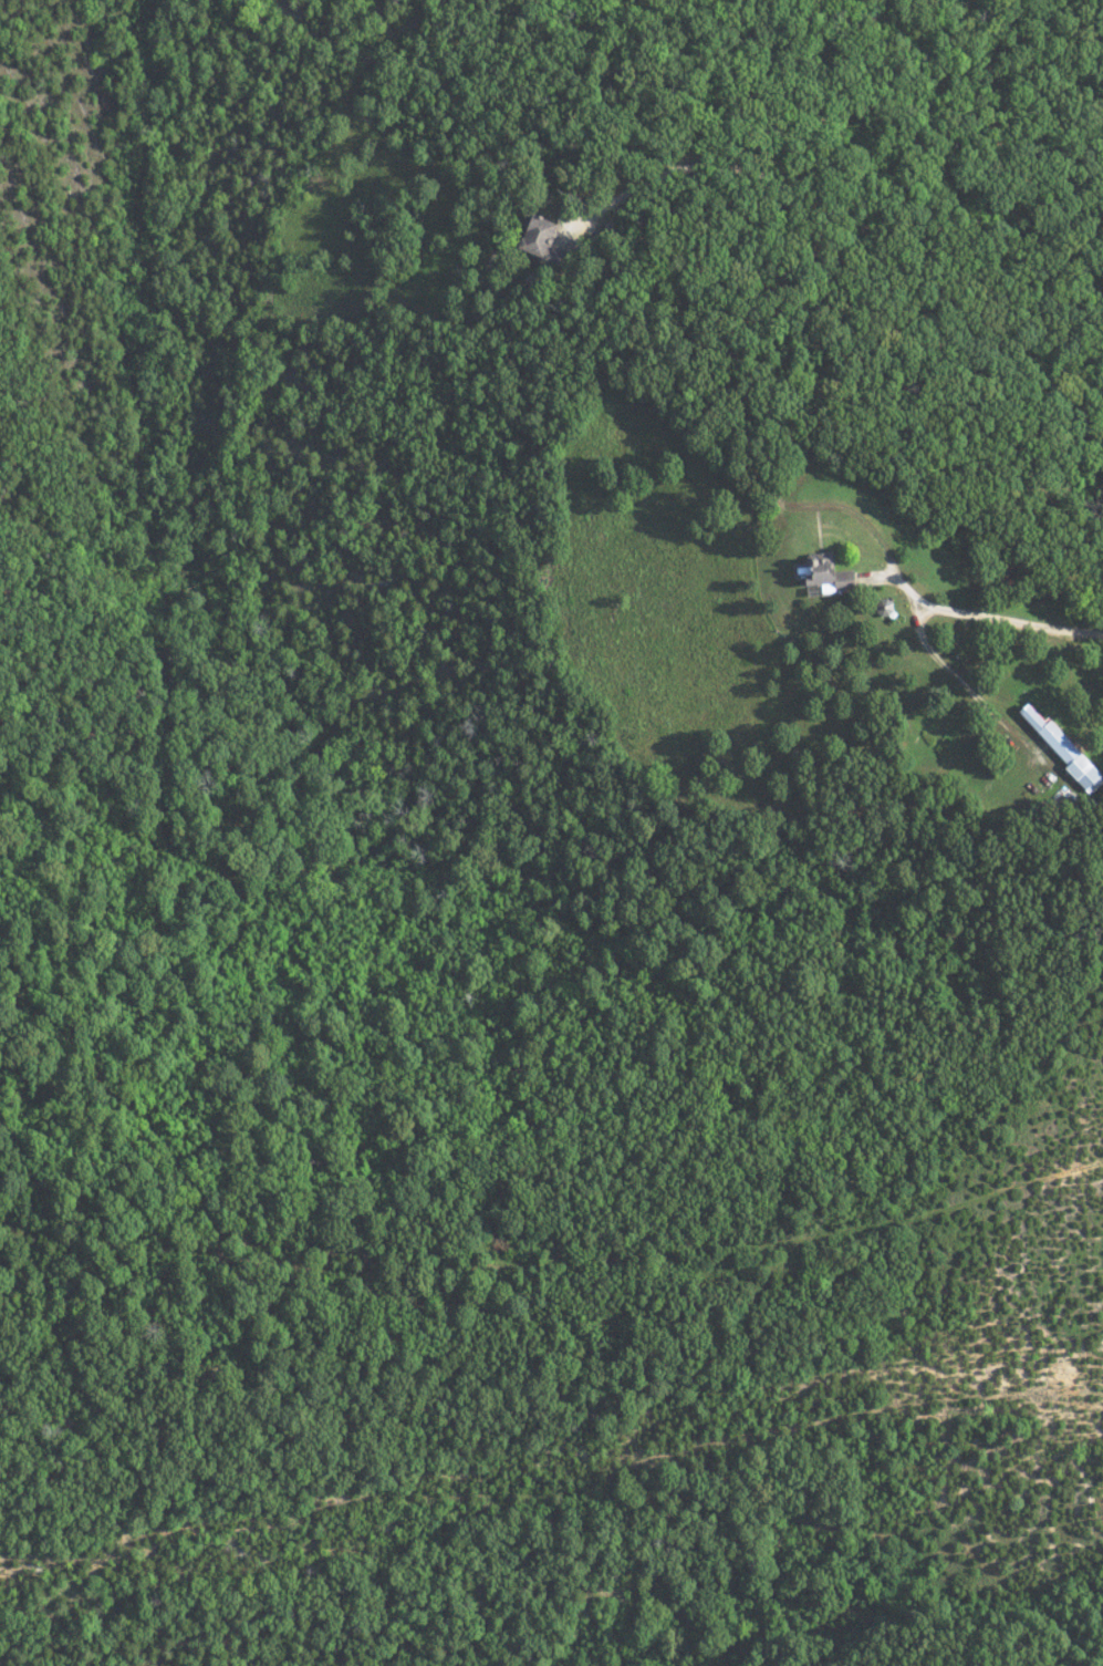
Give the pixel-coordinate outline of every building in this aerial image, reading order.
[(514,249),(544,253),(546,235),(557,237),(558,228),(550,227),(551,220),(529,217),(526,234),(517,233),(514,249)] [(1102,785),(1102,774),(1057,719),(1051,723),(1035,703),(1025,711),(1093,793),(1102,785)]
